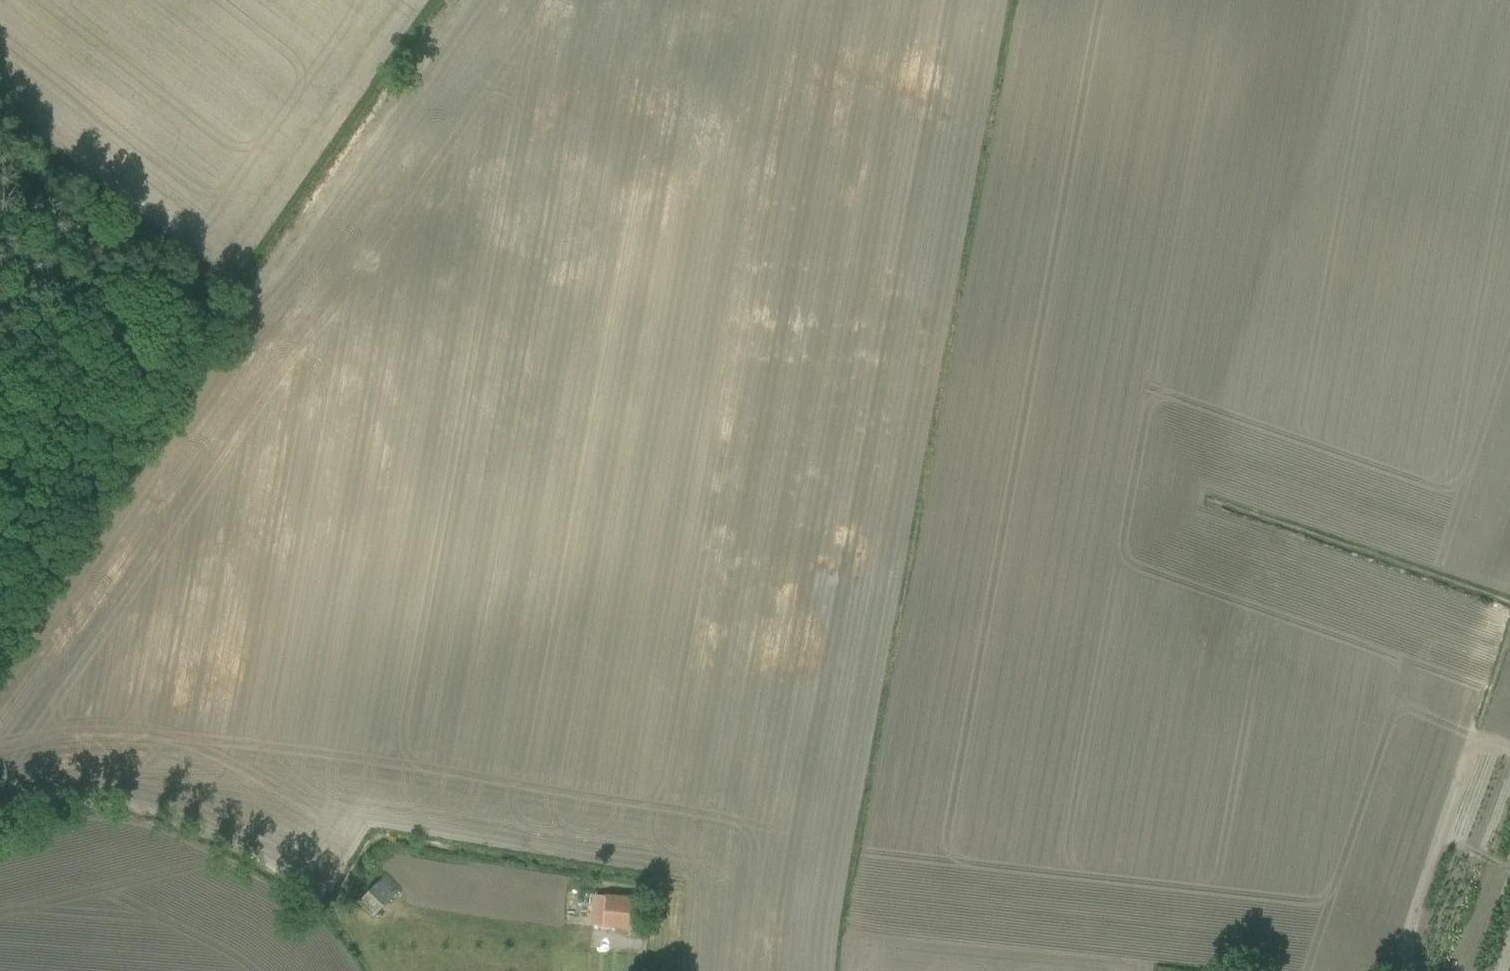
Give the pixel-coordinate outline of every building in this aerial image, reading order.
[(399,890),(385,876),(358,903),(374,918),(399,890)] [(640,932),(644,898),(607,894),(607,896),(594,894),(591,924),(604,925),(604,928),(640,932)]
